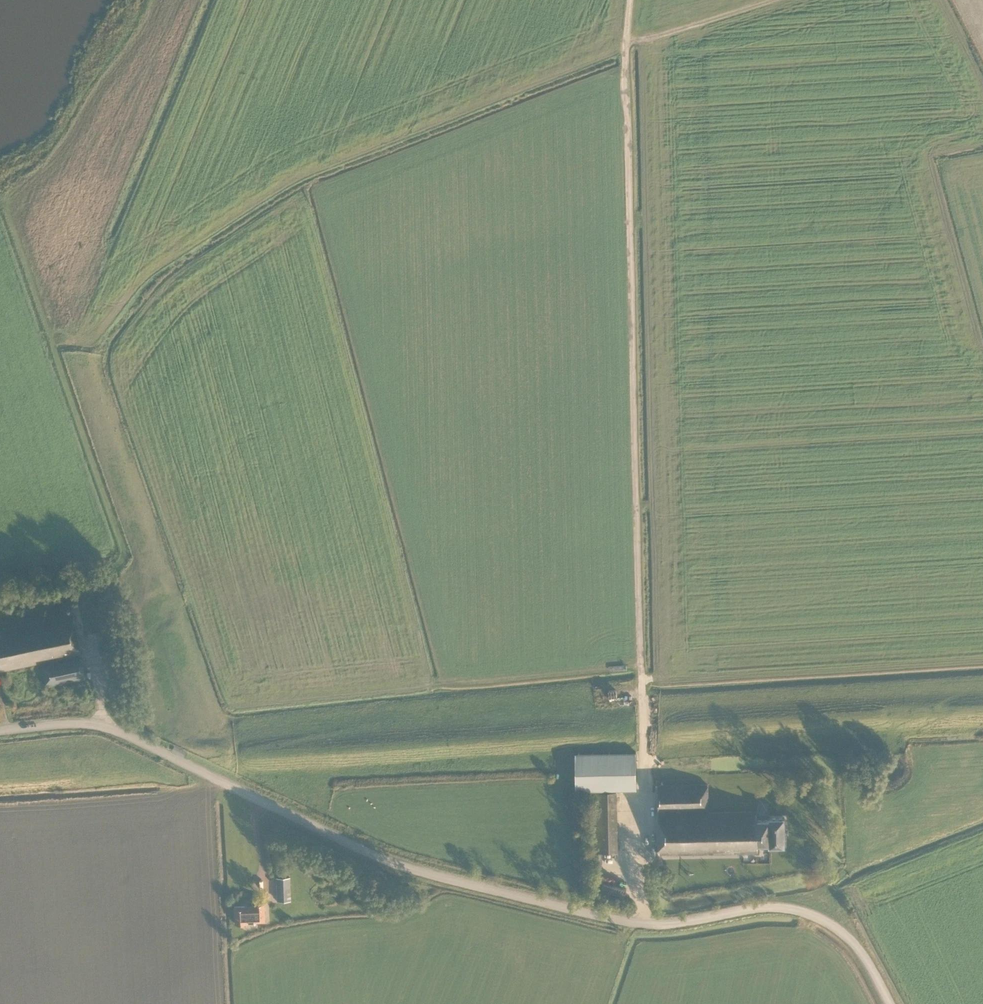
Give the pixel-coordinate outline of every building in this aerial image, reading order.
[(85,678),(73,613),(0,627),(0,670),(41,661),(46,685),(85,678)] [(174,745),(172,750),(184,756),(187,750),(174,745)] [(636,751),(576,752),(577,789),(637,788),(636,751)] [(770,846),(785,846),(785,817),(770,817),(770,819),(757,819),(757,810),(708,812),(708,784),(658,785),(659,853),(758,852),(758,844),(770,844),(770,846)] [(619,851),(618,790),(592,790),(593,851),(619,851)] [(276,876),(277,900),(291,899),(290,876),(276,876)] [(235,922),(246,922),(246,920),(255,920),(255,921),(265,920),(265,901),(252,901),(252,906),(245,907),(245,906),(235,906),(235,922)]
